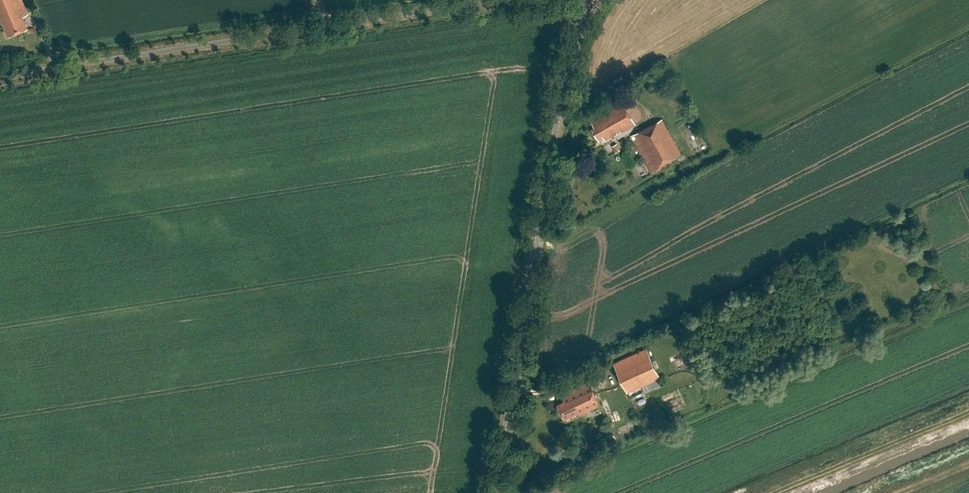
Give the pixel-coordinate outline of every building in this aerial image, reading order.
[(2,22),(7,35),(26,27),(22,16),(28,13),(22,0),(0,0),(0,23),(2,22)] [(591,122),(594,127),(592,128),(599,142),(604,139),(605,141),(635,124),(623,102),(600,115),(601,117),(591,122)] [(671,160),(681,154),(662,119),(631,136),(652,174),(672,162),(671,160)] [(627,393),(660,377),(647,348),(614,364),(627,393)] [(564,401),(557,405),(564,420),(578,413),(579,415),(600,405),(590,382),(561,395),(564,401)] [(622,420),(617,411),(606,416),(611,426),(622,420)]
